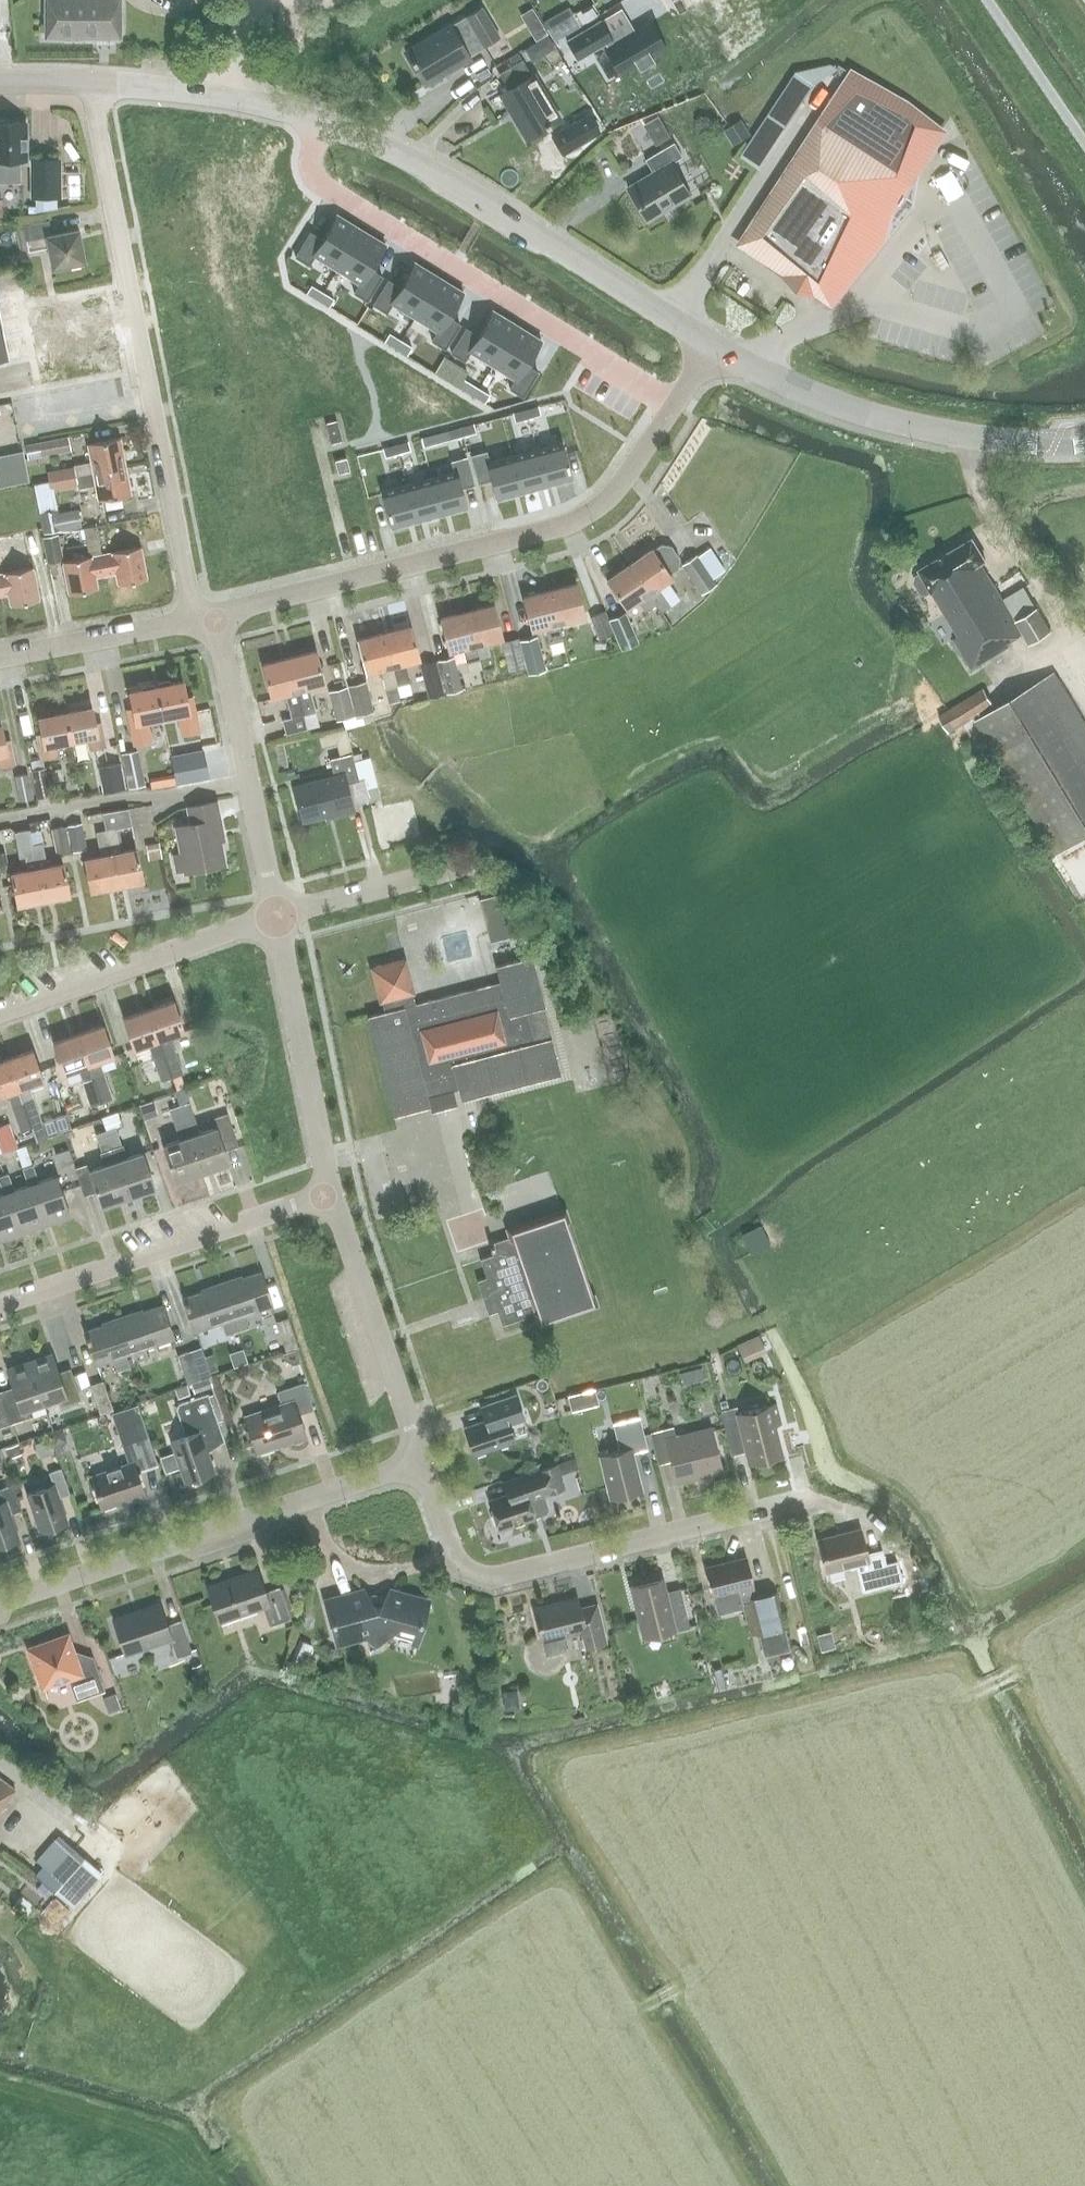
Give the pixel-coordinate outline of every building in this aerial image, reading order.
[(120,0),(45,0),(45,38),(99,38),(99,44),(109,44),(109,38),(120,38),(120,0)] [(546,15),(558,35),(584,20),(572,0),(571,0),(546,15)] [(483,7),(467,17),(451,27),(450,25),(405,52),(424,84),(469,57),(468,55),(500,37),(483,7)] [(649,22),(607,47),(623,73),(637,65),(639,69),(654,61),(651,56),(665,48),(649,22)] [(596,23),(563,43),(574,62),(608,42),(596,23)] [(547,32),(544,27),(532,33),(536,39),(547,32)] [(542,47),(549,50),(555,46),(549,36),(539,42),(542,47)] [(508,89),(501,93),(527,139),(559,119),(533,74),(531,75),(522,59),(499,73),(508,89)] [(780,181),(741,240),(832,299),(942,130),(851,71),(822,116),(780,181)] [(798,104),(770,148),(776,151),(767,166),(778,173),(794,148),(787,144),(808,111),(798,104)] [(589,114),(552,137),(562,154),(599,131),(589,114)] [(765,115),(747,143),(765,155),(783,127),(765,115)] [(722,130),(732,146),(750,134),(740,119),(731,124),(722,130)] [(20,182),(20,160),(26,160),(26,151),(26,122),(7,122),(4,120),(0,120),(0,183),(20,182)] [(942,130),(832,299),(741,240),(733,251),(829,310),(913,207),(918,173),(945,133),(942,130)] [(689,195),(680,181),(670,163),(682,156),(673,142),(645,159),(653,173),(628,188),(647,220),(689,195)] [(739,155),(757,167),(765,155),(747,143),(739,155)] [(980,156),(955,169),(972,201),(997,188),(980,156)] [(35,196),(56,197),(59,197),(59,157),(31,157),(31,197),(35,196)] [(309,233),(295,257),(308,265),(313,256),(336,270),(360,230),(336,215),(321,240),(309,233)] [(70,264),(70,266),(80,264),(80,262),(84,261),(78,229),(50,234),(48,222),(23,227),(15,228),(20,252),(28,251),(48,247),(52,267),(70,264)] [(360,230),(336,270),(359,284),(353,292),(366,300),(380,276),(369,269),(384,244),(360,230)] [(387,280),(372,304),(385,312),(391,303),(414,317),(438,277),(414,263),(399,288),(387,280)] [(438,277),(414,317),(437,331),(431,340),(444,348),(458,324),(446,317),(461,292),(438,277)] [(318,299),(322,292),(311,285),(307,293),(318,299)] [(322,292),(318,299),(329,306),(334,299),(322,292)] [(465,328),(450,352),(463,360),(469,351),(492,365),(515,325),(492,311),(477,335),(465,328)] [(515,325),(492,365),(514,379),(509,388),(521,396),(536,372),(524,365),(539,340),(515,325)] [(400,340),(389,333),(384,341),(396,348),(400,340)] [(400,340),(396,348),(407,354),(412,347),(400,340)] [(444,357),(435,371),(462,388),(467,381),(463,378),(467,371),(444,357)] [(474,395),(478,388),(467,381),(462,388),(474,395)] [(478,388),(474,395),(485,402),(489,395),(478,388)] [(538,406),(525,410),(528,418),(540,415),(538,406)] [(525,410),(513,413),(515,422),(528,418),(525,410)] [(325,423),(330,443),(342,440),(337,420),(325,423)] [(473,424),(461,427),(463,436),(476,432),(473,424)] [(461,427),(448,431),(450,439),(463,436),(461,427)] [(41,457),(72,451),(68,436),(38,442),(41,457)] [(429,436),(421,438),(423,447),(431,444),(429,436)] [(49,480),(93,472),(125,466),(119,437),(88,444),(91,462),(47,471),(49,480)] [(408,442),(395,445),(398,454),(410,450),(408,442)] [(561,442),(536,449),(546,486),(571,479),(561,442)] [(395,445),(383,448),(385,457),(398,454),(395,445)] [(536,449),(512,455),(522,493),(546,486),(536,449)] [(26,478),(20,450),(0,454),(0,484),(26,478)] [(486,451),(471,455),(478,483),(492,479),(497,499),(522,493),(512,455),(489,461),(486,451)] [(338,473),(350,470),(346,457),(335,460),(338,473)] [(454,471),(431,477),(441,515),(465,508),(460,488),(473,484),(466,457),(451,461),(454,471)] [(125,466),(93,472),(49,480),(49,481),(50,488),(53,488),(78,483),(78,488),(96,485),(98,500),(130,494),(125,466)] [(431,477),(406,484),(417,521),(441,515),(431,477)] [(33,484),(38,512),(43,534),(81,526),(78,508),(58,512),(57,508),(53,488),(50,488),(49,481),(33,484)] [(406,484),(382,490),(392,528),(417,521),(406,484)] [(95,577),(105,575),(101,554),(96,525),(84,527),(89,556),(63,561),(69,593),(97,588),(95,577)] [(58,533),(41,537),(46,558),(47,564),(63,560),(58,533)] [(985,560),(972,538),(919,570),(921,573),(916,576),(915,582),(921,592),(927,593),(931,591),(937,600),(945,614),(940,617),(971,669),(1009,646),(1007,643),(1022,634),(980,564),(985,560)] [(629,564),(656,604),(661,612),(672,604),(666,597),(659,586),(672,578),(669,574),(677,568),(679,558),(671,546),(661,544),(652,549),(652,548),(629,564)] [(101,554),(105,575),(116,573),(118,584),(146,578),(140,546),(101,554)] [(712,577),(713,578),(725,569),(710,547),(698,556),(712,577)] [(701,594),(716,583),(713,578),(712,577),(698,556),(697,554),(682,564),(701,594)] [(645,611),(656,604),(629,564),(607,580),(626,609),(638,600),(645,611)] [(8,594),(10,605),(39,599),(33,567),(0,573),(0,595),(8,594)] [(576,583),(549,590),(558,623),(585,617),(576,583)] [(562,640),(558,623),(549,590),(523,597),(532,630),(545,627),(549,644),(562,640)] [(476,645),(479,657),(490,655),(486,642),(502,638),(493,604),(467,611),(476,645)] [(1030,645),(1052,631),(1037,606),(1015,620),(1030,645)] [(614,633),(605,610),(590,616),(599,639),(614,633)] [(466,661),(479,657),(476,645),(467,611),(440,618),(449,652),(463,648),(466,661)] [(637,642),(625,612),(609,619),(621,649),(637,642)] [(385,632),(399,685),(410,682),(406,663),(419,659),(411,625),(385,632)] [(385,688),(399,685),(385,632),(357,639),(366,673),(380,669),(385,688)] [(536,635),(518,640),(525,667),(525,668),(526,673),(545,669),(536,635)] [(525,667),(518,640),(517,640),(517,638),(502,641),(509,671),(525,668),(525,667)] [(289,657),(304,714),(315,711),(309,688),(324,684),(315,650),(289,657)] [(447,693),(463,689),(454,656),(438,660),(447,693)] [(303,715),(304,714),(289,657),(262,664),(271,698),(285,694),(291,717),(282,719),(286,734),(307,728),(303,715)] [(429,697),(445,693),(436,660),(420,664),(429,697)] [(1009,700),(976,720),(1057,855),(1084,838),(1084,724),(1054,673),(1009,700)] [(156,686),(162,717),(178,714),(182,734),(198,731),(191,696),(186,697),(183,681),(170,684),(169,681),(158,683),(159,686),(156,686)] [(356,716),(374,711),(366,682),(348,686),(356,716)] [(146,720),(162,717),(156,686),(153,687),(153,684),(142,686),(142,689),(129,692),(133,708),(127,709),(134,743),(150,740),(146,720)] [(337,721),(355,716),(348,687),(329,691),(337,721)] [(993,704),(984,689),(939,716),(948,731),(993,704)] [(92,708),(65,713),(71,740),(89,737),(91,749),(104,747),(99,722),(95,722),(92,708)] [(71,740),(65,713),(39,718),(41,733),(38,734),(43,759),(55,756),(53,744),(71,740)] [(13,764),(8,740),(4,740),(1,726),(0,726),(0,767),(13,764)] [(171,756),(176,784),(208,777),(202,750),(171,756)] [(334,776),(294,787),(303,820),(334,812),(334,814),(353,810),(346,783),(359,780),(351,753),(330,759),(334,776)] [(141,777),(142,777),(138,754),(122,757),(127,779),(129,787),(143,784),(141,777)] [(110,788),(126,785),(120,757),(104,760),(110,788)] [(38,798),(52,795),(46,767),(32,770),(38,798)] [(20,802),(33,799),(28,772),(15,775),(20,802)] [(221,830),(216,801),(188,807),(191,823),(176,826),(181,853),(173,854),(176,871),(185,870),(185,872),(224,865),(217,831),(221,830)] [(102,813),(106,830),(108,845),(110,854),(116,886),(142,880),(136,849),(120,852),(115,828),(131,825),(128,808),(102,813)] [(66,826),(71,851),(87,848),(82,823),(66,826)] [(57,854),(71,851),(66,826),(51,828),(57,854)] [(35,859),(33,844),(30,830),(14,833),(22,871),(11,873),(17,905),(43,900),(35,859)] [(106,830),(95,832),(100,856),(84,859),(90,891),(116,886),(110,854),(108,845),(106,830)] [(162,857),(159,841),(146,844),(149,860),(162,857)] [(43,843),(33,844),(35,859),(43,900),(69,895),(63,863),(48,866),(43,843)] [(490,942),(526,933),(515,890),(479,899),(490,942)] [(384,1012),(367,1016),(393,1115),(429,1106),(427,1097),(458,1089),(460,1098),(560,1072),(551,1038),(547,1040),(544,1029),(548,1027),(531,957),(496,966),(501,985),(491,988),(490,984),(414,1004),(412,993),(414,993),(405,959),(371,967),(379,1002),(381,1001),(384,1012)] [(173,1000),(148,1009),(171,1076),(182,1072),(169,1036),(183,1031),(173,1000)] [(171,1076),(148,1009),(123,1018),(134,1048),(149,1043),(166,1092),(176,1089),(171,1076)] [(93,1075),(103,1102),(113,1098),(104,1072),(100,1060),(113,1056),(102,1025),(77,1034),(89,1064),(87,1065),(91,1076),(93,1075)] [(89,1064),(77,1034),(53,1042),(63,1073),(87,1065),(89,1064)] [(32,1050),(7,1058),(31,1126),(42,1122),(34,1097),(33,1097),(29,1085),(43,1080),(32,1050)] [(7,1058),(0,1061),(0,1095),(7,1093),(12,1104),(21,1130),(31,1126),(7,1058)] [(91,1076),(82,1079),(91,1106),(103,1102),(93,1075),(91,1076)] [(200,1133),(189,1102),(185,1087),(175,1090),(180,1105),(179,1105),(201,1172),(228,1163),(224,1151),(238,1146),(227,1113),(213,1118),(216,1127),(200,1133)] [(157,1115),(152,1101),(140,1105),(145,1119),(157,1115)] [(175,1181),(201,1172),(179,1105),(173,1108),(170,1109),(180,1139),(163,1145),(175,1181)] [(66,1113),(54,1117),(59,1131),(71,1127),(66,1113)] [(9,1123),(0,1126),(0,1146),(2,1152),(17,1147),(9,1123)] [(105,1130),(111,1148),(121,1145),(116,1127),(105,1130)] [(102,1151),(111,1148),(105,1130),(96,1133),(102,1151)] [(58,1166),(77,1160),(72,1143),(53,1149),(58,1166)] [(121,1145),(111,1148),(116,1161),(128,1197),(154,1188),(142,1152),(127,1158),(122,1145),(121,1145)] [(111,1148),(102,1151),(102,1152),(100,1152),(105,1165),(89,1170),(101,1206),(128,1197),(116,1161),(111,1148)] [(70,1216),(56,1176),(38,1182),(33,1165),(22,1168),(28,1185),(42,1226),(70,1216)] [(42,1226),(28,1185),(14,1190),(8,1173),(0,1176),(0,1184),(3,1193),(18,1234),(42,1226)] [(18,1234),(3,1193),(0,1195),(0,1240),(18,1234)] [(492,1295),(502,1324),(538,1312),(541,1320),(593,1303),(563,1213),(511,1231),(512,1235),(489,1243),(490,1245),(489,1246),(490,1250),(491,1249),(493,1254),(480,1258),(486,1277),(477,1280),(483,1298),(492,1295)] [(751,1252),(770,1242),(761,1224),(742,1234),(751,1252)] [(221,1283),(237,1330),(248,1326),(245,1314),(270,1305),(263,1283),(264,1282),(261,1272),(234,1281),(233,1278),(221,1283)] [(225,1334),(237,1330),(221,1283),(209,1287),(209,1289),(183,1298),(186,1308),(188,1308),(195,1331),(222,1322),(225,1334)] [(122,1316),(134,1351),(137,1360),(148,1357),(145,1348),(171,1339),(164,1316),(165,1315),(162,1305),(135,1314),(134,1312),(122,1316)] [(134,1351),(122,1316),(110,1320),(110,1323),(84,1332),(87,1342),(89,1342),(96,1364),(114,1358),(118,1370),(129,1366),(126,1354),(134,1351)] [(285,1350),(298,1346),(288,1317),(275,1321),(285,1350)] [(758,1334),(736,1344),(744,1361),(766,1351),(758,1334)] [(189,1350),(199,1380),(209,1377),(211,1376),(202,1346),(189,1350)] [(27,1356),(43,1402),(56,1398),(59,1407),(81,1399),(72,1374),(60,1378),(50,1348),(27,1356)] [(299,1362),(295,1349),(282,1353),(284,1359),(293,1364),(299,1362)] [(190,1383),(199,1380),(189,1350),(178,1354),(187,1384),(190,1383)] [(3,1397),(12,1423),(33,1416),(30,1407),(43,1402),(27,1356),(5,1363),(15,1393),(3,1397)] [(704,1378),(701,1366),(680,1371),(683,1383),(704,1378)] [(86,1370),(76,1373),(80,1387),(90,1384),(86,1370)] [(199,1380),(190,1383),(194,1393),(212,1387),(209,1377),(199,1380)] [(90,1385),(94,1395),(99,1413),(112,1409),(103,1380),(90,1384),(90,1385)] [(312,1409),(304,1383),(277,1391),(282,1405),(245,1417),(256,1452),(305,1436),(297,1414),(312,1409)] [(190,1394),(186,1384),(174,1389),(178,1398),(190,1394)] [(207,1393),(178,1403),(176,1408),(185,1435),(170,1440),(183,1479),(198,1474),(198,1476),(213,1471),(201,1436),(220,1429),(207,1393)] [(567,1397),(571,1412),(581,1409),(577,1395),(567,1397)] [(505,1415),(520,1409),(516,1396),(487,1405),(491,1419),(464,1427),(473,1455),(514,1441),(505,1415)] [(12,1423),(3,1397),(0,1398),(0,1427),(12,1423)] [(91,1476),(101,1507),(128,1498),(129,1500),(145,1495),(136,1470),(157,1463),(137,1404),(113,1412),(131,1463),(91,1476)] [(736,1406),(720,1410),(731,1455),(746,1451),(749,1463),(781,1455),(773,1425),(780,1423),(775,1404),(738,1413),(736,1406)] [(647,1448),(639,1417),(612,1423),(619,1451),(599,1456),(609,1498),(642,1490),(632,1452),(647,1448)] [(675,1437),(673,1426),(650,1432),(658,1464),(671,1460),(676,1482),(722,1470),(711,1428),(675,1437)] [(63,1429),(49,1433),(53,1445),(66,1441),(63,1429)] [(21,1453),(18,1443),(5,1448),(8,1458),(21,1453)] [(60,1443),(53,1445),(57,1457),(64,1455),(60,1443)] [(564,1488),(556,1464),(501,1482),(505,1495),(489,1501),(498,1529),(535,1517),(534,1516),(546,1513),(548,1508),(544,1495),(564,1488)] [(69,1494),(61,1468),(48,1472),(52,1484),(26,1493),(40,1531),(67,1522),(58,1497),(69,1494)] [(0,1488),(0,1545),(19,1538),(10,1514),(21,1510),(12,1484),(0,1488)] [(866,1554),(860,1529),(818,1539),(826,1571),(855,1564),(862,1591),(890,1584),(906,1580),(902,1563),(885,1567),(881,1550),(866,1554)] [(757,1598),(753,1585),(746,1557),(705,1567),(712,1596),(713,1596),(717,1613),(743,1607),(742,1602),(757,1598)] [(265,1592),(257,1570),(207,1587),(219,1621),(262,1605),(269,1626),(290,1618),(279,1587),(265,1592)] [(674,1631),(690,1627),(680,1588),(665,1592),(662,1582),(632,1590),(643,1633),(672,1626),(674,1631)] [(366,1597),(364,1592),(326,1603),(336,1640),(365,1633),(366,1637),(376,1648),(387,1638),(388,1633),(416,1641),(427,1603),(389,1593),(386,1597),(366,1597)] [(775,1592),(757,1596),(766,1631),(758,1633),(764,1655),(790,1649),(775,1592)] [(580,1609),(577,1599),(534,1610),(545,1655),(566,1650),(562,1635),(584,1630),(587,1646),(606,1642),(596,1604),(580,1609)] [(166,1625),(159,1604),(113,1620),(124,1653),(170,1637),(177,1657),(192,1652),(181,1620),(166,1625)] [(76,1663),(66,1636),(29,1649),(42,1686),(68,1677),(74,1694),(76,1699),(104,1690),(92,1657),(76,1663)] [(299,1649),(293,1661),(302,1665),(311,1644),(298,1638),(294,1647),(299,1649)] [(616,1642),(604,1644),(609,1673),(622,1671),(616,1642)] [(205,1677),(200,1663),(191,1666),(196,1680),(205,1677)] [(721,1668),(713,1670),(716,1685),(717,1689),(725,1687),(724,1683),(721,1668)] [(102,1697),(108,1712),(120,1707),(115,1693),(102,1697)] [(16,1789),(0,1778),(0,1810),(16,1789)] [(45,1868),(63,1847),(53,1838),(35,1859),(45,1868)] [(51,1874),(61,1883),(62,1883),(54,1893),(71,1908),(101,1873),(96,1869),(73,1849),(51,1874)]
